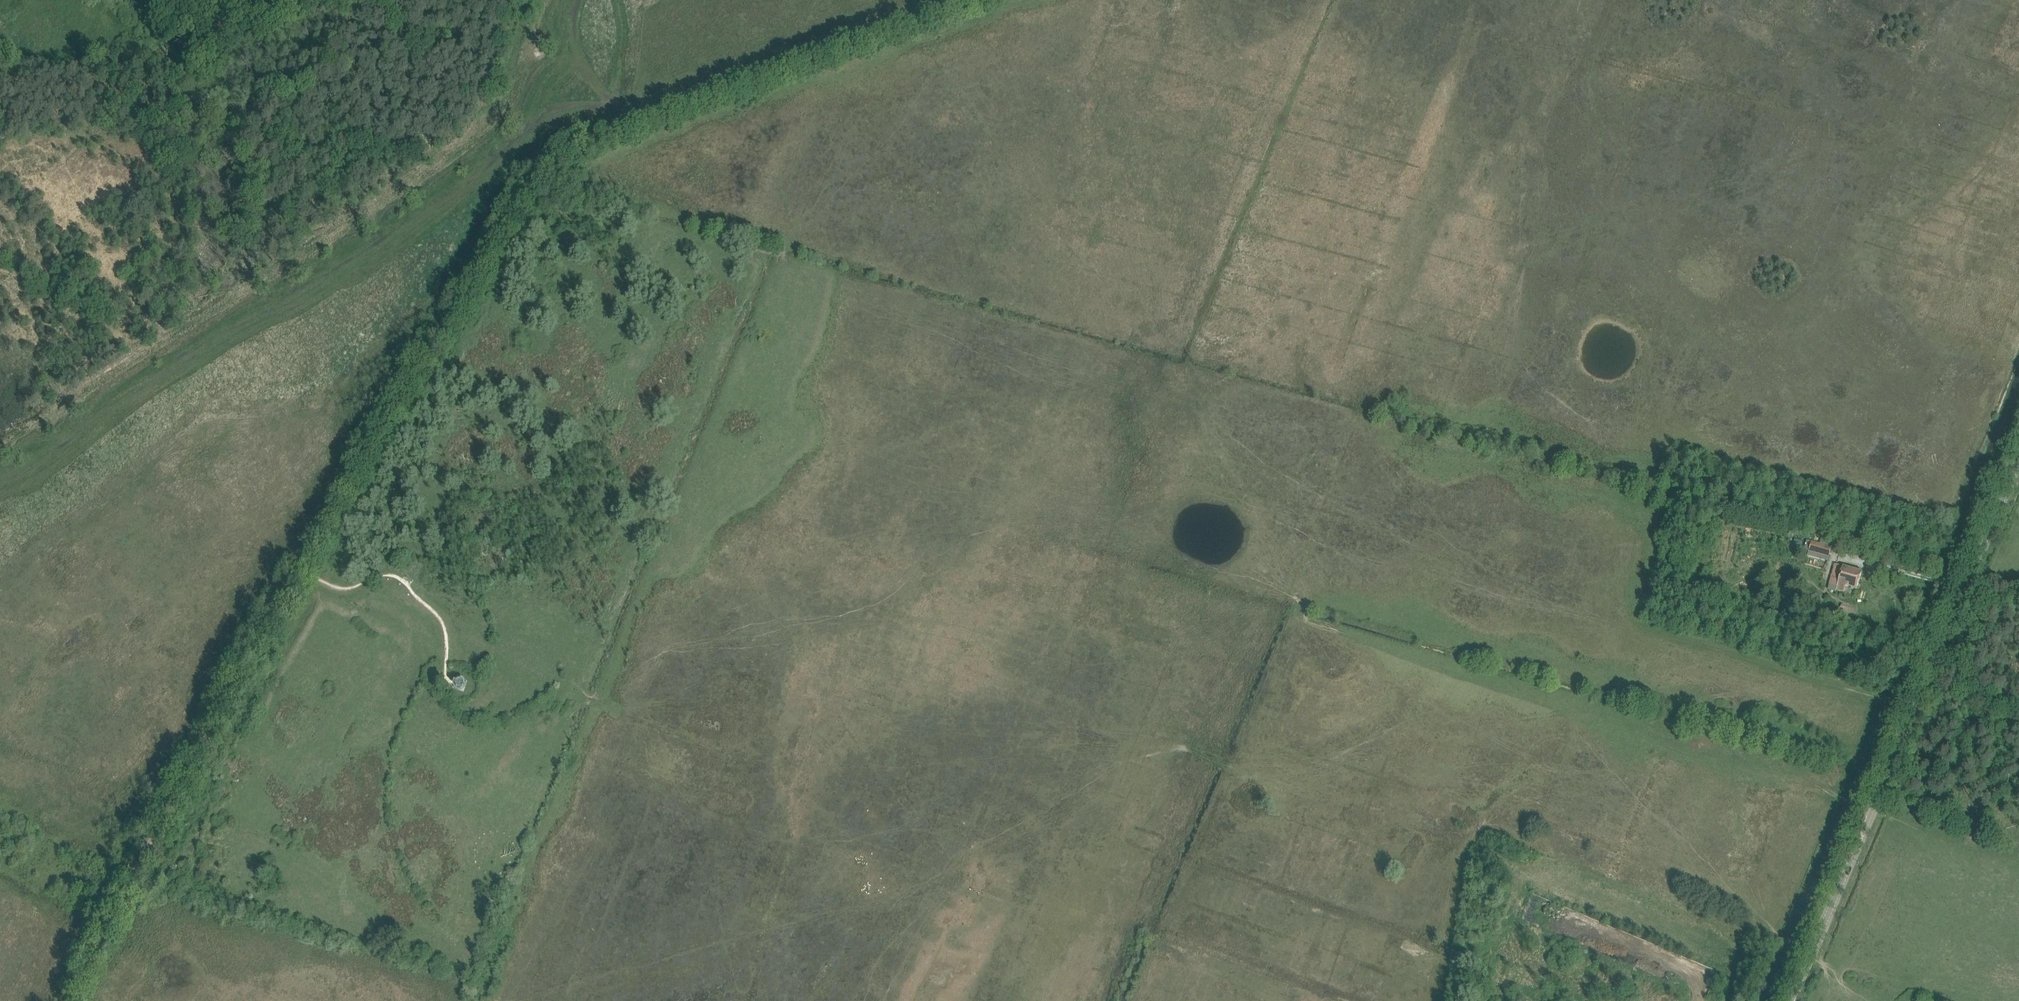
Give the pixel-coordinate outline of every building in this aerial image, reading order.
[(1832,544),(1811,539),(1807,553),(1829,558),(1832,544)] [(1843,566),(1837,590),(1844,591),(1846,585),(1857,589),(1862,571),(1843,566)]
